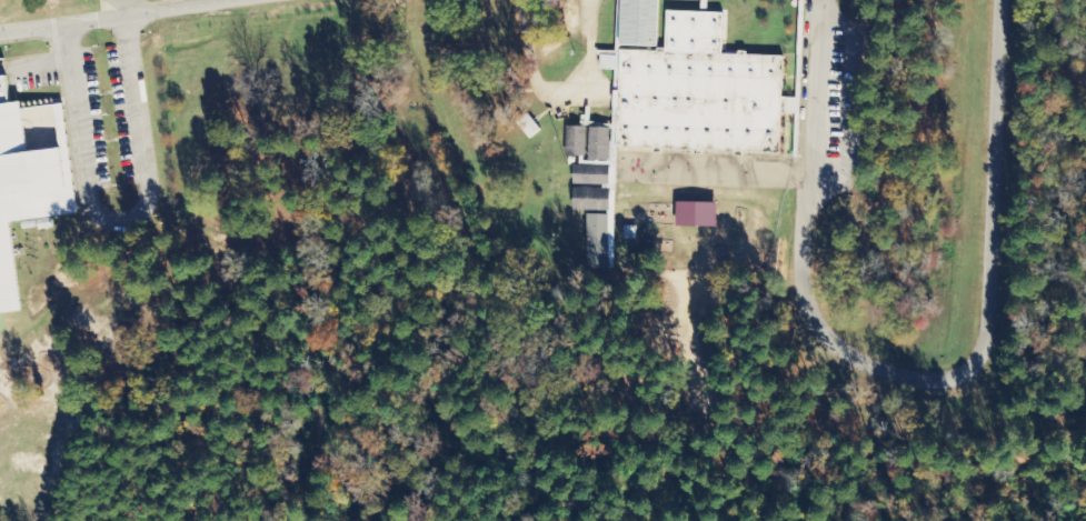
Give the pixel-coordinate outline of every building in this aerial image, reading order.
[(620,46),(658,47),(659,0),(622,0),(620,46)] [(667,11),(666,49),(657,49),(657,52),(620,50),(617,150),(779,154),(780,114),(785,114),(786,98),(783,98),(784,57),(723,54),(724,13),(667,11)] [(20,309),(8,223),(79,213),(63,103),(23,109),(22,100),(10,102),(4,59),(0,60),(0,311),(20,309)] [(528,114),(517,123),(529,139),(541,129),(528,114)] [(567,127),(566,157),(586,157),(587,127),(567,127)] [(589,128),(589,161),(610,161),(610,128),(589,128)] [(575,166),(574,184),(610,186),(610,167),(575,166)] [(575,189),(574,211),(610,212),(610,190),(575,189)] [(677,202),(676,227),(717,228),(717,203),(677,202)] [(587,214),(585,267),(607,267),(609,216),(587,214)]
